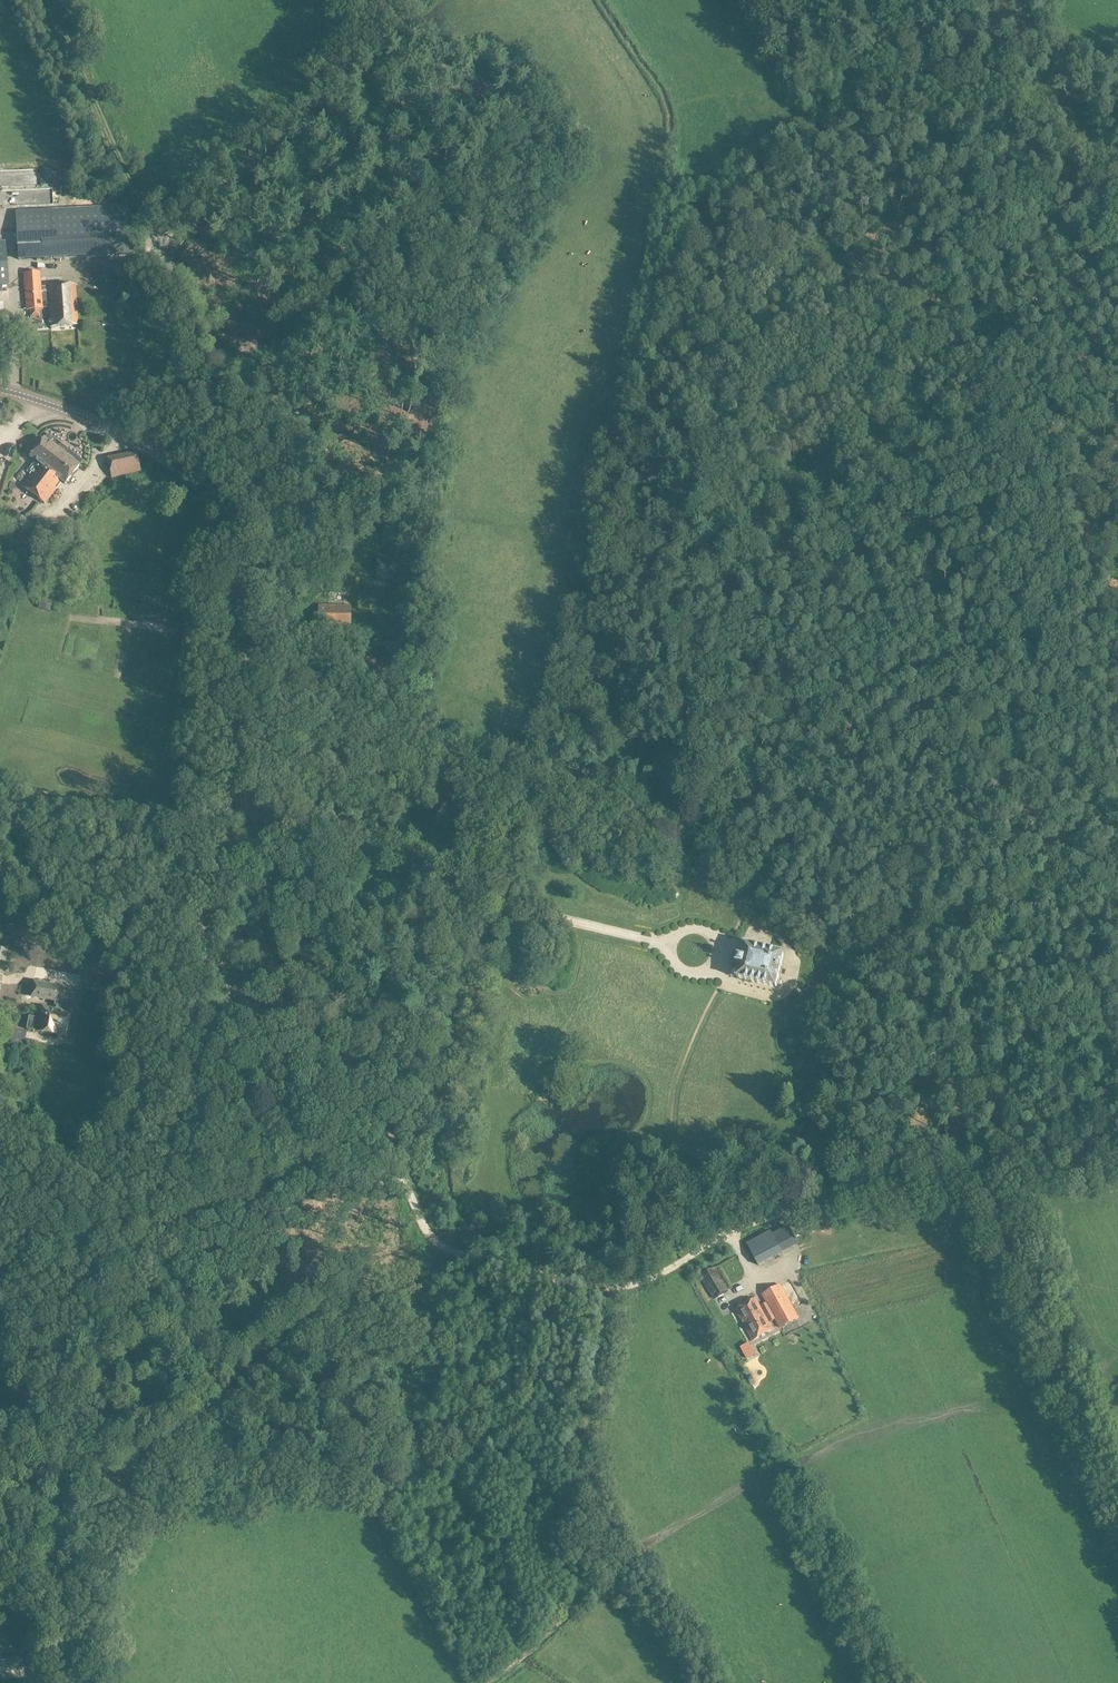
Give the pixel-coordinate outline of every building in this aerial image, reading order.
[(73,211),(17,213),(19,259),(53,258),(129,254),(127,208),(73,211)] [(0,243),(0,286),(8,285),(4,245),(4,242),(0,243)] [(42,307),(41,287),(40,272),(23,273),(26,310),(43,309),(42,307)] [(47,286),(48,307),(50,327),(78,325),(75,285),(47,286)] [(44,439),(30,457),(35,461),(38,463),(62,482),(65,483),(78,465),(82,461),(48,434),(44,439)] [(136,452),(106,459),(111,479),(140,472),(136,452)] [(30,475),(21,486),(44,504),(62,482),(38,463),(35,461),(26,472),(30,475)] [(36,554),(16,547),(13,555),(33,562),(36,554)] [(318,606),(318,629),(349,630),(349,606),(318,606)] [(399,643),(386,643),(385,656),(399,657),(399,643)] [(735,963),(735,965),(739,966),(737,978),(775,987),(783,953),(745,944),(741,958),(737,957),(735,963)] [(7,1000),(8,990),(1,989),(6,951),(0,950),(0,998),(7,1000)] [(68,988),(33,982),(30,997),(54,1001),(54,1005),(56,1006),(61,1007),(61,1002),(65,1003),(68,988)] [(61,1007),(56,1006),(55,1010),(42,1008),(40,1018),(38,1031),(58,1035),(58,1030),(66,1032),(69,1013),(60,1011),(61,1007)] [(38,1031),(40,1018),(30,1016),(28,1029),(38,1031)] [(761,1273),(782,1261),(779,1256),(758,1268),(761,1273)] [(714,1268),(701,1275),(714,1299),(727,1291),(714,1268)] [(756,1298),(736,1310),(753,1340),(773,1329),(770,1323),(776,1320),(780,1328),(798,1318),(780,1285),(762,1295),(767,1303),(761,1306),(756,1298)] [(0,1654),(0,1657),(0,1660),(2,1660),(6,1660),(7,1669),(28,1667),(27,1650),(13,1652),(1,1653),(0,1654)]
